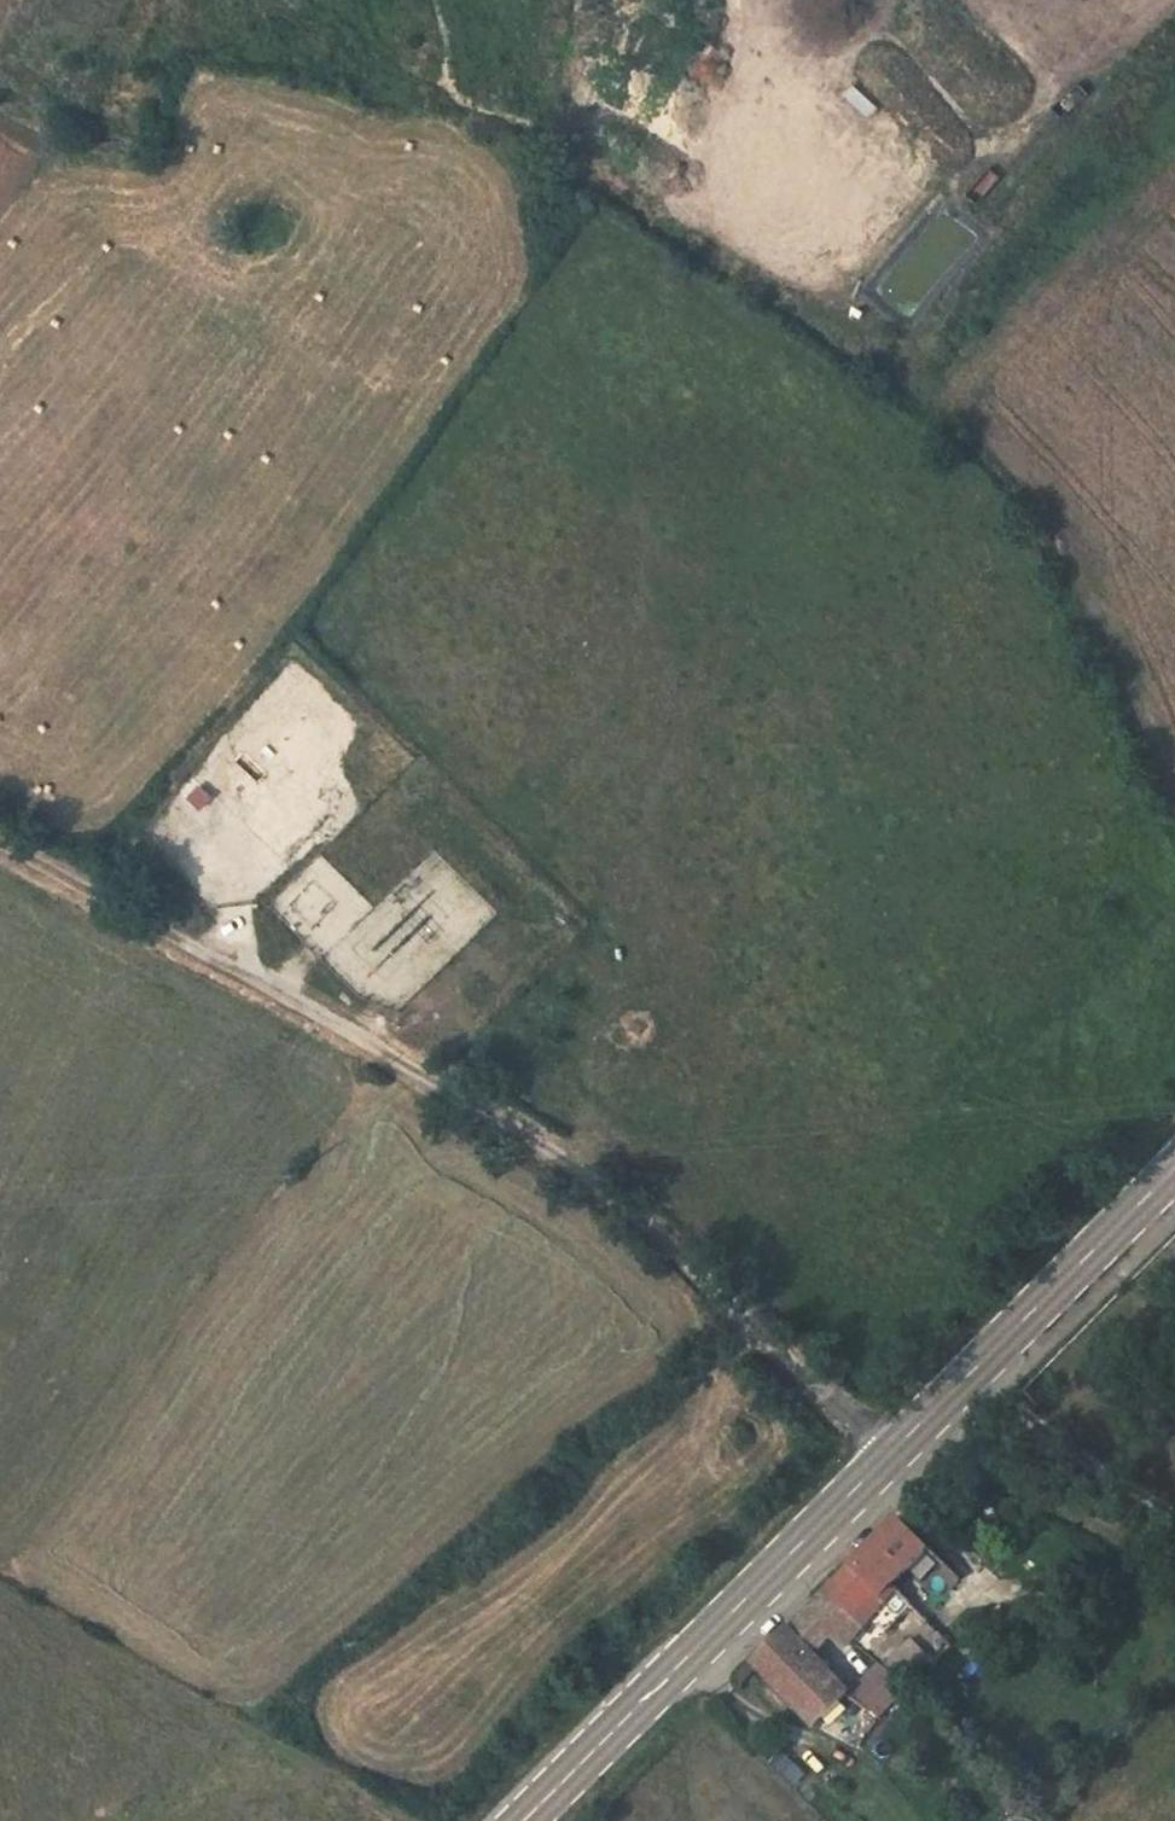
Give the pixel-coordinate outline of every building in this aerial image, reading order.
[(883,1601),(880,1598),(929,1549),(898,1519),(823,1595),(861,1627),(883,1601)] [(823,1595),(811,1607),(850,1640),(861,1627),(823,1595)] [(811,1607),(788,1630),(811,1655),(830,1633),(844,1646),(850,1640),(811,1607)] [(812,1726),(847,1693),(811,1655),(788,1630),(754,1663),(812,1726)] [(909,1688),(933,1664),(910,1640),(883,1667),(909,1688)] [(883,1667),(879,1664),(847,1697),(879,1720),(909,1688),(883,1667)]
